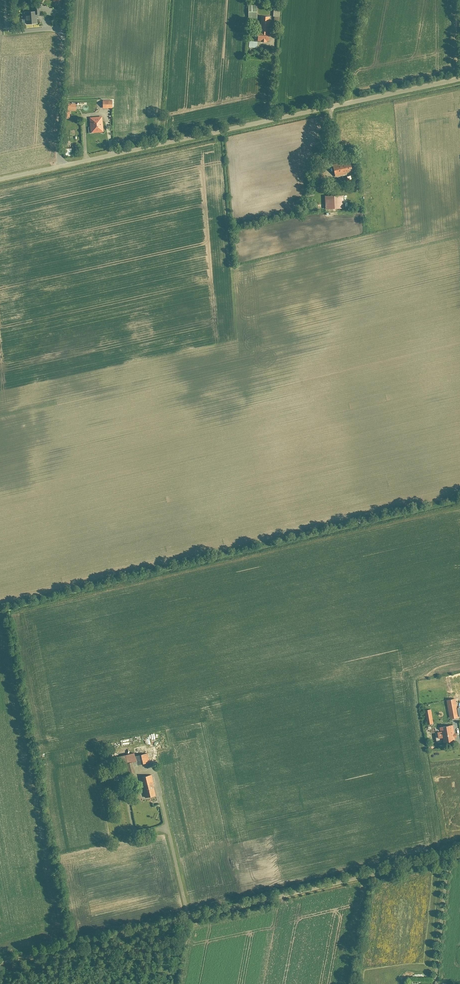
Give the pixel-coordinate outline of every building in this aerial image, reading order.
[(249,7),(248,19),(256,20),(257,7),(249,7)] [(33,15),(33,12),(24,13),(25,20),(26,20),(27,24),(36,23),(35,15),(33,15)] [(260,17),(258,42),(270,43),(272,18),(260,17)] [(103,101),(103,109),(112,109),(112,101),(103,101)] [(89,119),(91,133),(104,132),(102,117),(89,119)] [(333,163),(335,176),(352,174),(351,161),(333,163)] [(314,187),(325,186),(323,168),(312,169),(314,187)] [(325,197),(326,210),(344,209),(343,196),(325,197)] [(447,701),(450,719),(459,717),(456,699),(447,701)] [(425,711),(427,726),(433,725),(431,710),(425,711)] [(439,739),(442,738),(443,743),(456,741),(453,726),(440,728),(441,732),(437,732),(439,739)] [(138,774),(136,767),(150,764),(147,754),(136,757),(135,753),(118,758),(120,767),(127,765),(128,769),(130,768),(132,776),(138,774)] [(99,755),(100,764),(109,763),(108,754),(99,755)] [(140,778),(145,798),(157,795),(152,775),(140,778)] [(106,780),(109,793),(116,792),(112,778),(106,780)]
